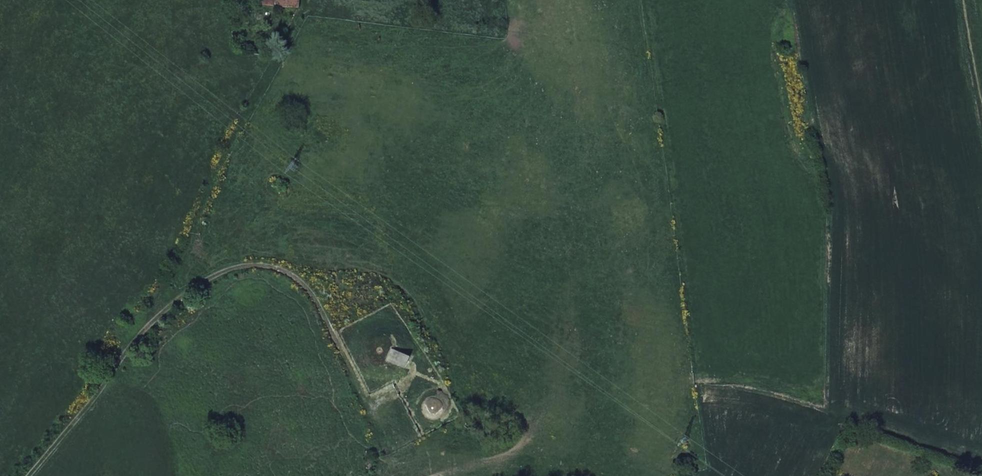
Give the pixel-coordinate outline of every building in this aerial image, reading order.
[(298,8),(298,0),(276,0),(276,6),(298,8)] [(410,357),(393,349),(388,360),(405,367),(410,357)]
